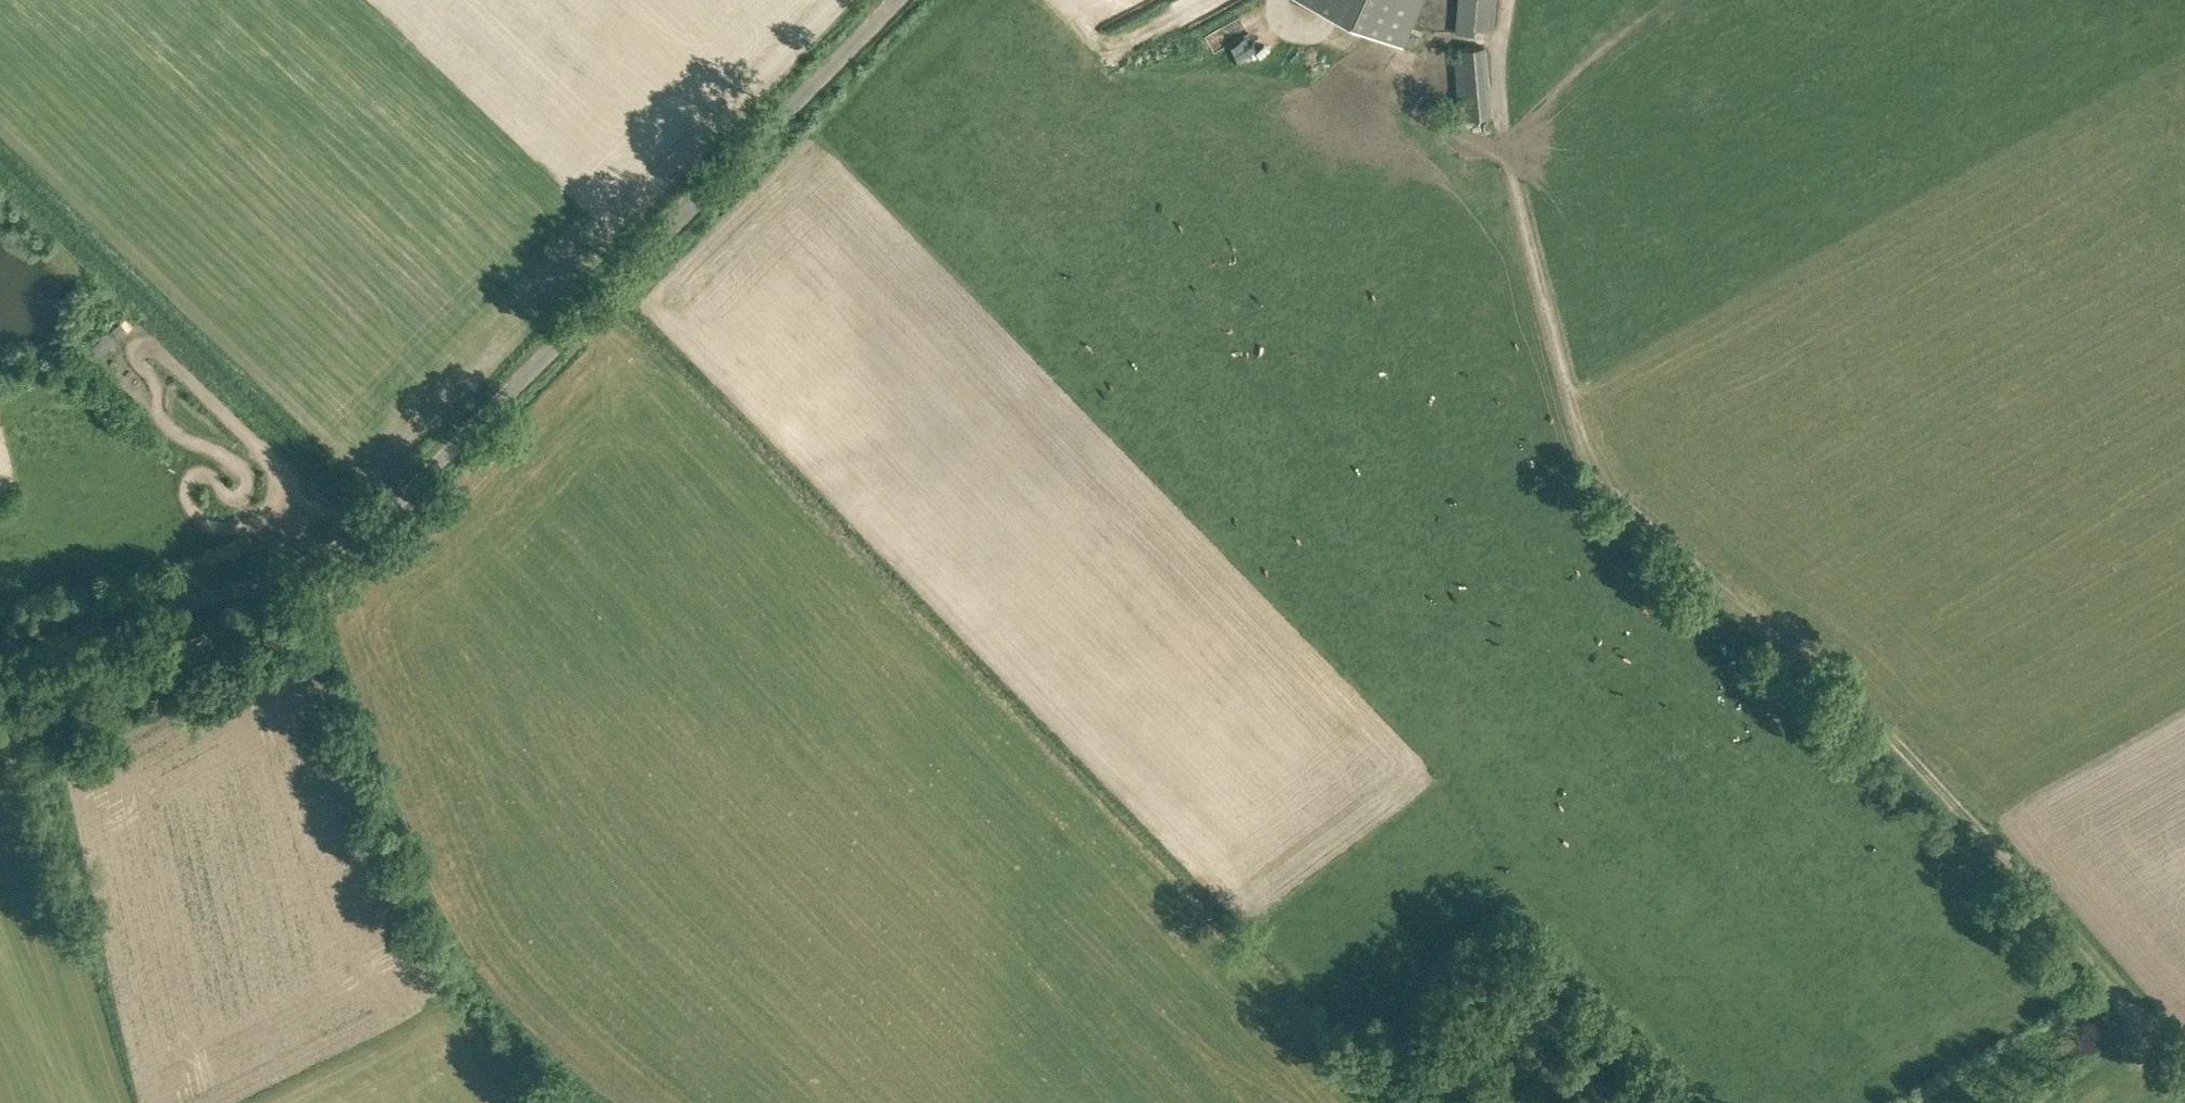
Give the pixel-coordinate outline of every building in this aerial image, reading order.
[(1002,4),(1000,0),(977,0),(986,14),(1002,4)] [(1400,42),(1419,0),(1305,0),(1400,42)] [(1496,0),(1456,0),(1455,33),(1474,34),(1474,29),(1494,30),(1496,0)] [(1460,119),(1493,116),(1486,46),(1453,49),(1460,119)]
